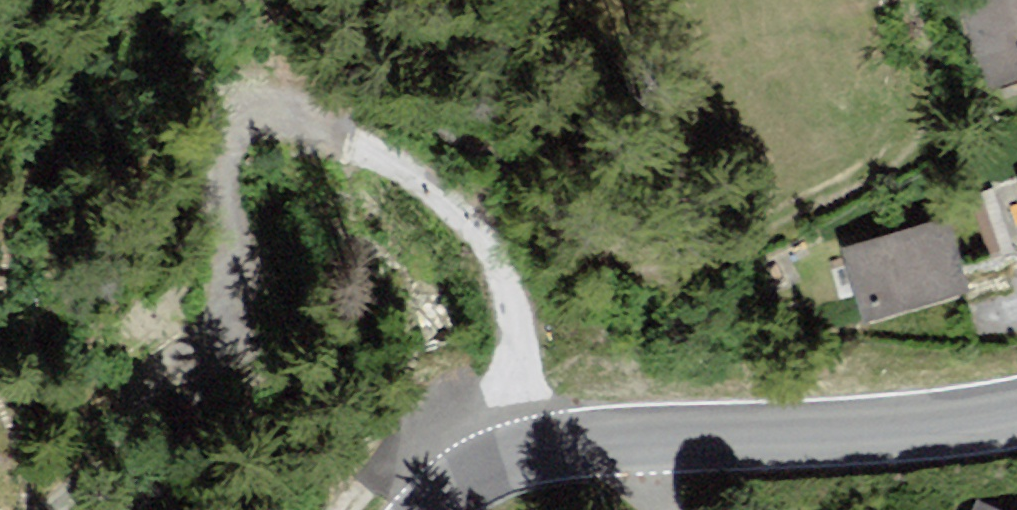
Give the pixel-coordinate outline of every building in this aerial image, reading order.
[(1013,88),(1016,87),(1016,0),(1002,0),(1003,4),(982,12),(1013,88)] [(965,224),(866,252),(893,324),(990,294),(965,224)]
